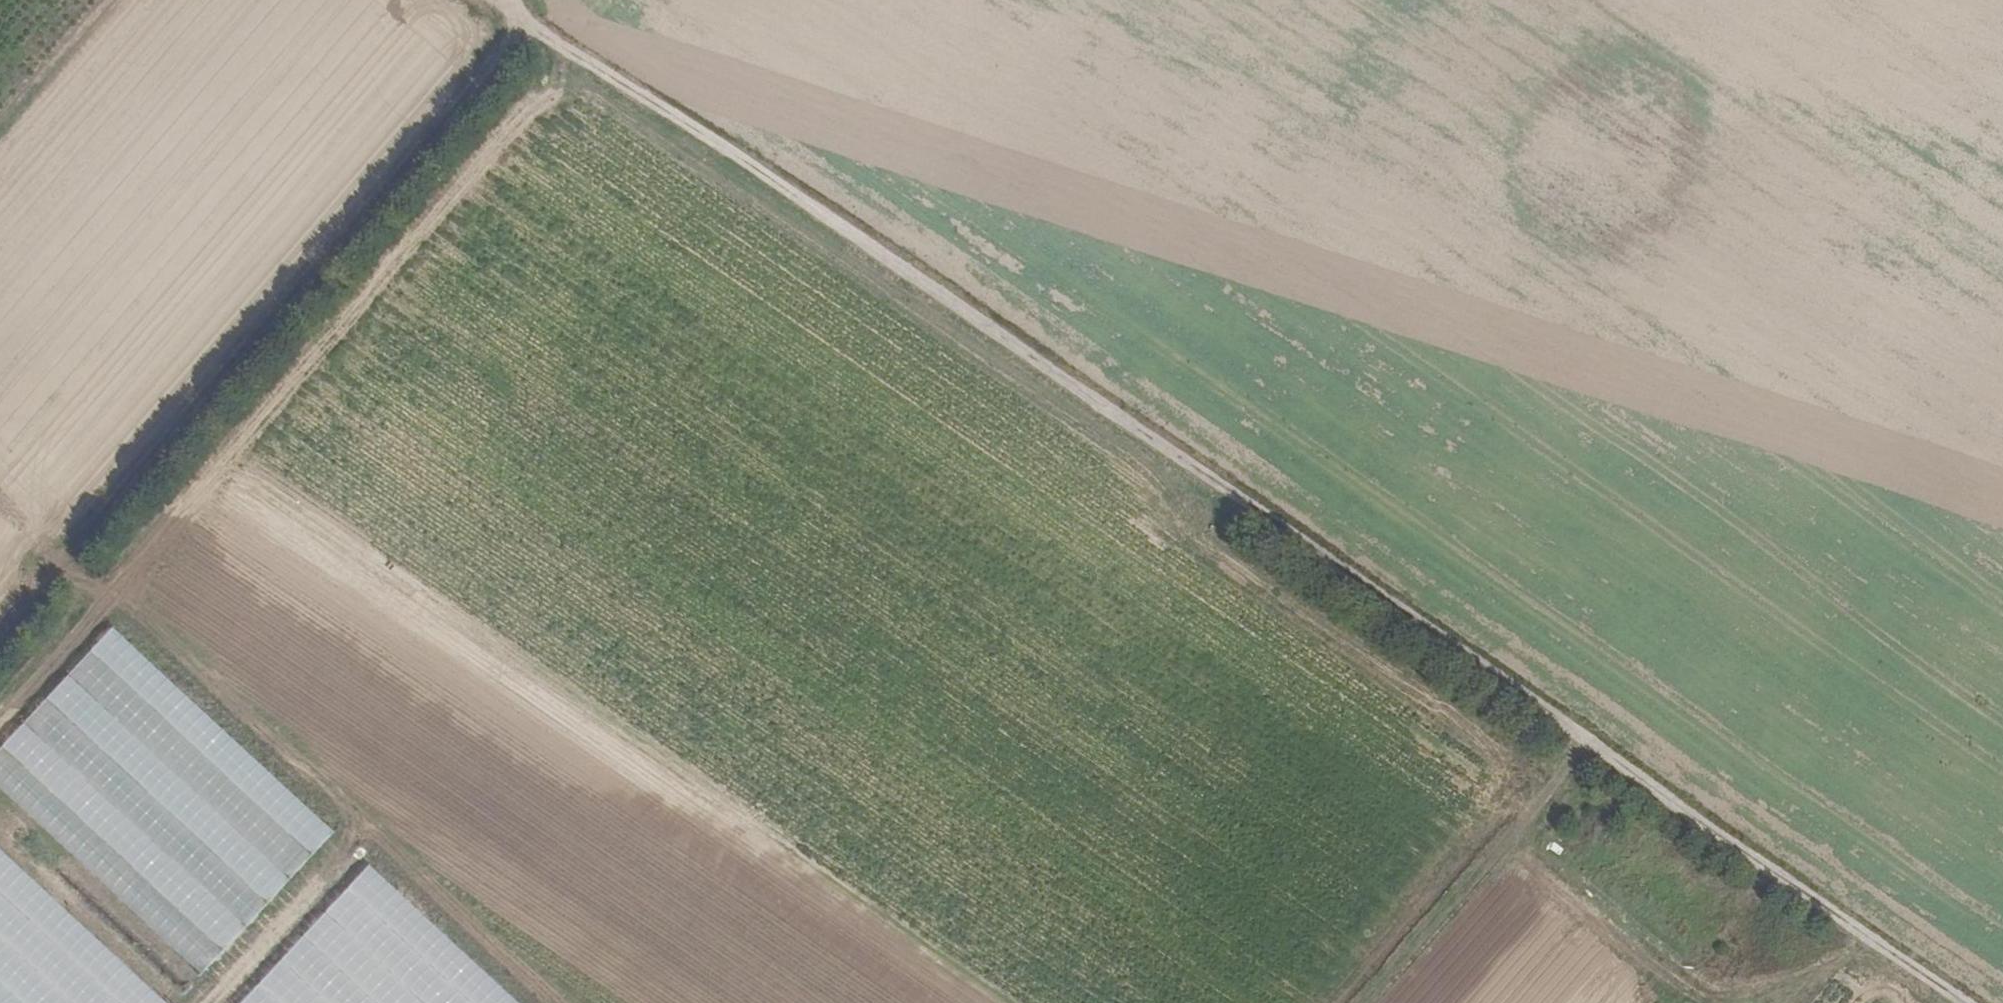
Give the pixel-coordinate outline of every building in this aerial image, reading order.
[(332,834),(114,631),(0,752),(0,793),(197,977),(332,834)] [(0,844),(0,1002),(175,1002),(0,844)] [(368,865),(243,1002),(520,1002),(368,865)]
